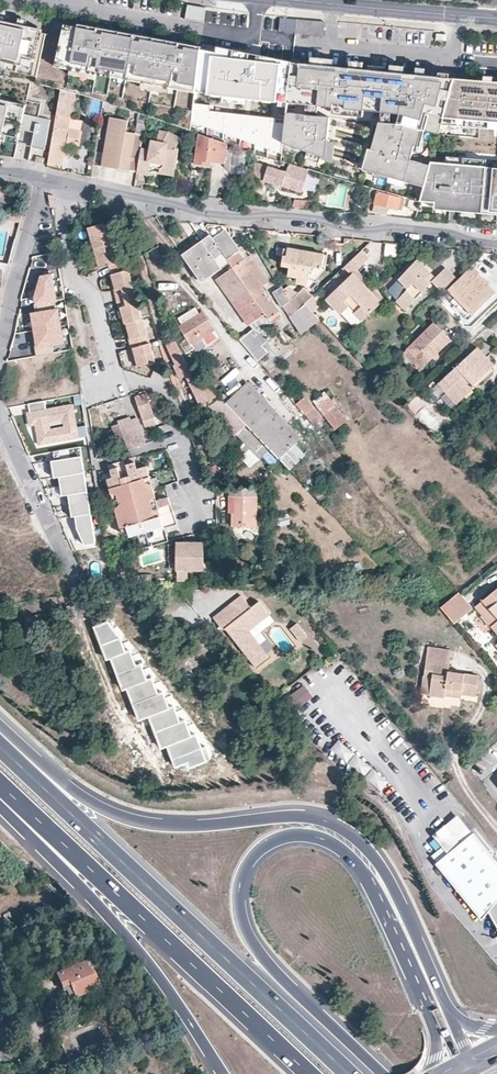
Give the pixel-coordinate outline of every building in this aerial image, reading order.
[(185,20),(204,23),(206,8),(188,5),(185,20)] [(295,34),(296,19),(279,18),(278,31),(295,34)] [(296,19),(295,34),(324,37),(325,22),(296,19)] [(41,32),(42,29),(0,20),(0,24),(41,32)] [(0,24),(0,69),(16,72),(32,76),(37,76),(46,33),(41,32),(0,24)] [(201,48),(77,24),(76,27),(63,25),(60,36),(46,33),(37,76),(36,80),(35,84),(59,89),(76,93),(103,100),(115,104),(139,112),(146,114),(189,129),(192,129),(193,123),(195,104),(196,92),(201,48)] [(216,52),(201,48),(196,92),(287,104),(291,62),(287,60),(217,46),(216,52)] [(291,62),(287,104),(305,105),(304,111),(317,113),(317,110),(329,116),(363,118),(364,111),(380,112),(380,121),(390,122),(390,111),(399,112),(403,113),(400,123),(396,122),(389,122),(379,121),(378,121),(373,138),(370,150),(367,149),(361,170),(403,181),(423,187),(430,161),(440,123),(447,100),(453,79),(450,78),(448,78),(448,73),(437,73),(437,77),(425,75),(425,68),(415,68),(414,75),(403,74),(403,66),(389,65),(389,72),(363,69),(363,62),(348,61),(348,68),(333,66),(333,59),(309,57),(309,64),(291,62)] [(453,79),(447,100),(440,123),(496,128),(496,81),(492,81),(492,76),(482,76),(482,80),(453,79)] [(76,93),(59,89),(55,115),(47,164),(61,166),(62,158),(64,159),(67,143),(79,145),(81,131),(80,131),(68,129),(69,118),(70,117),(72,118),(76,93)] [(2,139),(3,133),(19,137),(21,129),(38,133),(40,123),(37,122),(38,116),(24,113),(26,105),(0,100),(0,139),(2,139)] [(115,104),(103,100),(102,107),(113,110),(115,104)] [(209,105),(195,104),(193,123),(282,153),(282,144),(284,133),(284,124),(274,123),(274,117),(209,110),(209,105)] [(146,114),(139,112),(135,132),(126,131),(127,119),(110,117),(102,165),(137,171),(137,170),(138,166),(141,147),(146,114)] [(304,114),(286,112),(284,124),(284,133),(291,133),(290,146),(306,151),(320,155),(322,156),(325,157),(326,140),(329,116),(316,115),(304,114)] [(68,129),(80,131),(81,120),(69,118),(68,129)] [(149,148),(141,147),(138,166),(149,167),(150,164),(151,158),(158,159),(161,162),(176,164),(179,144),(177,142),(182,133),(168,131),(163,138),(157,137),(157,140),(151,139),(149,148)] [(228,142),(199,132),(194,162),(207,164),(207,160),(212,161),(225,162),(224,165),(230,173),(247,174),(248,165),(245,165),(246,150),(227,148),(228,142)] [(291,133),(284,133),(282,144),(290,146),(291,133)] [(325,157),(322,156),(322,159),(332,162),(333,141),(326,140),(325,157)] [(320,155),(306,151),(304,158),(318,162),(320,155)] [(486,167),(486,160),(446,156),(445,162),(430,161),(423,187),(419,201),(434,203),(433,209),(496,215),(496,168),(486,167)] [(151,158),(150,164),(161,165),(160,169),(175,170),(176,164),(161,162),(158,159),(151,158)] [(308,169),(289,162),(287,171),(257,161),(254,187),(263,189),(266,181),(276,184),(278,180),(302,187),(308,169)] [(278,180),(276,184),(275,187),(281,188),(282,186),(301,192),(302,187),(278,180)] [(377,192),(373,203),(375,204),(374,211),(386,214),(388,207),(397,209),(397,208),(401,209),(404,199),(377,192)] [(294,199),(293,207),(305,210),(306,201),(294,199)] [(416,210),(418,203),(410,200),(408,208),(416,210)] [(96,225),(87,227),(99,268),(108,265),(111,274),(116,290),(113,291),(118,307),(120,307),(125,324),(126,324),(131,339),(128,340),(130,348),(133,348),(138,366),(155,362),(143,319),(142,319),(128,270),(130,270),(127,259),(125,260),(118,262),(113,244),(121,242),(116,225),(105,227),(97,229),(96,225)] [(225,229),(221,231),(237,252),(240,250),(225,229)] [(221,231),(212,238),(227,259),(237,252),(221,231)] [(212,238),(210,234),(182,255),(200,280),(228,260),(227,259),(212,238)] [(125,260),(121,242),(113,244),(118,262),(125,260)] [(384,256),(397,258),(399,246),(386,244),(384,256)] [(324,254),(288,248),(286,255),(283,255),(282,265),(290,266),(289,276),(297,277),(297,282),(308,284),(308,279),(311,266),(322,268),(324,254)] [(242,249),(240,250),(237,252),(227,259),(228,260),(229,262),(233,268),(248,257),(242,249)] [(361,249),(344,266),(351,274),(353,273),(369,258),(361,249)] [(32,256),(34,268),(50,266),(48,254),(32,256)] [(327,255),(324,254),(322,268),(311,266),(308,279),(314,280),(325,268),(327,255)] [(249,256),(248,257),(233,268),(269,318),(272,316),(275,321),(281,316),(261,287),(268,282),(249,256)] [(229,262),(228,260),(200,280),(201,283),(229,262)] [(443,293),(447,290),(457,279),(445,267),(434,278),(416,260),(398,279),(407,289),(396,301),(405,309),(431,282),(443,293)] [(275,266),(271,269),(276,277),(280,274),(275,266)] [(470,267),(457,279),(447,290),(472,315),(496,292),(470,267)] [(269,318),(233,268),(216,279),(249,326),(253,328),(240,339),(241,339),(239,340),(258,361),(268,353),(262,345),(271,337),(265,328),(272,323),(269,318)] [(353,273),(351,274),(348,277),(356,285),(360,281),(353,273)] [(324,299),(348,277),(346,275),(322,297),(324,299)] [(41,278),(34,308),(57,304),(52,276),(41,278)] [(380,303),(360,281),(356,285),(348,277),(324,299),(339,315),(348,307),(343,301),(349,294),(361,307),(354,313),(361,321),(380,303)] [(289,286),(283,290),(290,301),(298,294),(289,286)] [(283,290),(281,287),(272,292),(274,295),(283,290)] [(304,288),(298,294),(290,301),(296,311),(304,303),(312,296),(304,288)] [(283,290),(274,295),(281,307),(284,306),(301,333),(319,320),(304,303),(296,311),(290,301),(283,290)] [(64,344),(58,310),(29,315),(35,349),(64,344)] [(218,338),(202,313),(181,327),(188,338),(180,343),(187,353),(195,348),(193,345),(201,339),(206,346),(218,338)] [(433,323),(406,349),(423,366),(450,340),(433,323)] [(193,345),(195,348),(198,352),(206,346),(201,339),(193,345)] [(212,401),(219,411),(226,404),(184,360),(176,340),(167,344),(178,363),(177,364),(178,374),(184,372),(201,407),(212,401)] [(167,344),(160,347),(171,377),(178,374),(177,364),(178,363),(167,344)] [(439,382),(446,391),(450,387),(461,399),(474,387),(472,385),(493,365),(477,348),(439,382)] [(406,349),(403,352),(419,369),(423,366),(406,349)] [(247,383),(226,404),(242,420),(278,458),(294,443),(300,438),(247,383)] [(450,387),(446,391),(457,403),(461,399),(450,387)] [(316,406),(334,429),(346,419),(324,393),(313,401),(316,406)] [(145,394),(135,397),(145,426),(155,423),(145,394)] [(304,398),(296,405),(304,414),(313,407),(312,407),(304,398)] [(87,435),(85,425),(74,427),(70,404),(43,409),(42,401),(27,404),(29,412),(26,413),(28,426),(39,424),(40,430),(36,431),(39,444),(87,435)] [(226,404),(219,411),(232,427),(242,420),(226,404)] [(321,417),(313,407),(304,414),(313,425),(321,417)] [(130,416),(119,420),(120,423),(113,425),(118,441),(125,437),(128,449),(146,443),(138,418),(131,420),(130,416)] [(326,422),(321,417),(313,425),(316,428),(319,431),(323,427),(322,426),(326,422)] [(267,451),(242,424),(234,431),(260,457),(261,456),(267,451)] [(305,455),(294,443),(278,458),(290,470),(305,455)] [(81,447),(53,452),(54,459),(51,460),(54,478),(59,477),(85,472),(81,447)] [(279,463),(267,451),(261,456),(273,469),(279,463)] [(250,465),(257,460),(252,453),(245,458),(250,465)] [(108,488),(120,527),(127,526),(130,536),(152,530),(164,528),(177,524),(168,497),(157,500),(147,466),(137,468),(134,457),(111,465),(118,486),(108,488)] [(50,475),(47,463),(35,465),(38,477),(50,475)] [(85,472),(59,477),(63,495),(69,494),(88,491),(85,472)] [(53,501),(62,500),(61,487),(51,488),(53,501)] [(88,491),(69,494),(73,516),(76,515),(92,513),(88,491)] [(229,496),(229,506),(234,506),(233,513),(233,526),(255,526),(255,496),(229,496)] [(92,513),(76,515),(78,527),(86,544),(98,542),(92,513)] [(127,526),(120,527),(121,534),(130,536),(127,526)] [(411,542),(406,536),(391,548),(396,555),(411,542)] [(203,543),(176,542),(176,570),(203,570),(203,543)] [(474,606),(496,634),(496,588),(474,606)] [(459,592),(439,607),(453,624),(472,608),(459,592)] [(242,599),(221,616),(231,627),(226,631),(259,671),(272,661),(268,657),(249,634),(270,617),(260,604),(252,610),(242,599)] [(221,616),(215,621),(224,633),(226,631),(231,627),(221,616)] [(108,621),(94,626),(107,659),(111,658),(123,690),(127,688),(139,720),(149,716),(161,749),(167,746),(176,767),(188,762),(190,767),(207,760),(197,734),(192,736),(185,720),(181,721),(175,706),(169,708),(163,692),(159,694),(153,678),(148,679),(142,664),(138,666),(131,650),(127,652),(121,637),(113,628),(108,621)] [(298,625),(292,630),(302,643),(309,638),(298,625)] [(429,647),(427,663),(449,667),(451,650),(429,647)] [(449,667),(427,663),(426,676),(433,678),(430,696),(445,698),(445,695),(446,692),(452,693),(453,690),(462,691),(461,695),(476,697),(479,676),(449,671),(449,667)] [(316,695),(306,683),(284,700),(294,712),(316,695)] [(338,741),(331,751),(348,764),(355,754),(338,741)] [(382,790),(389,782),(355,756),(349,765),(382,790)] [(475,835),(460,817),(447,827),(462,846),(475,835)] [(475,835),(462,846),(447,827),(436,837),(451,855),(438,865),(484,922),(491,913),(496,925),(496,862),(475,835)] [(55,973),(63,992),(66,991),(69,999),(99,987),(87,961),(55,973)] [(62,1032),(56,1034),(65,1055),(71,1053),(62,1032)]
